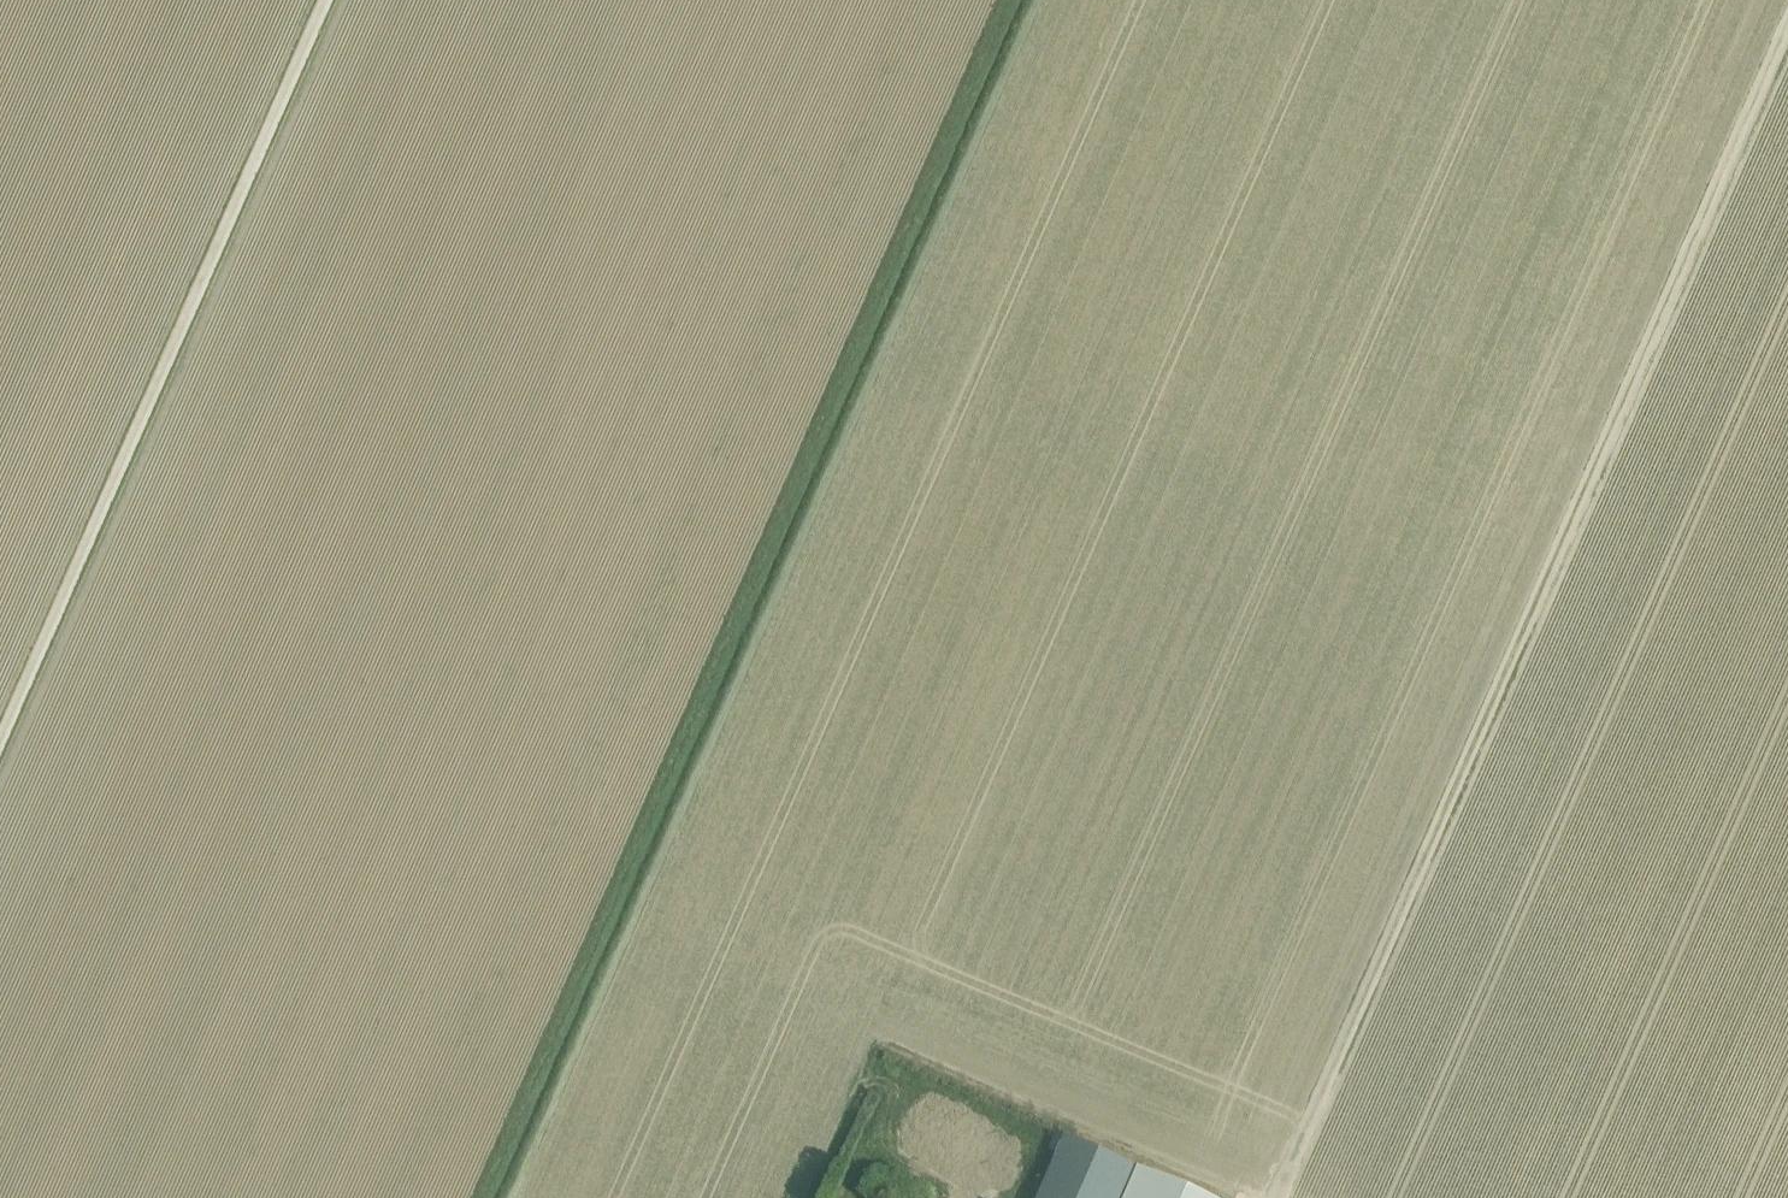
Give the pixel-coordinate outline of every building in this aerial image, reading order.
[(1172,1185),(1138,1170),(1138,1169),(1065,1137),(1039,1197),(1199,1197),(1172,1185)]
